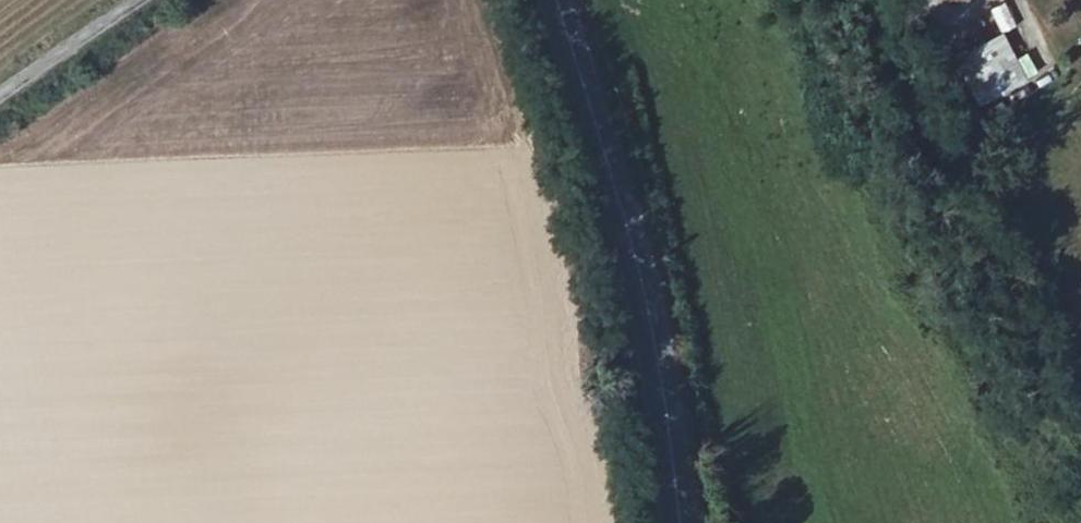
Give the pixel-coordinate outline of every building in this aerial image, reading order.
[(1004,30),(951,55),(975,108),(1028,83),(1004,30)]
